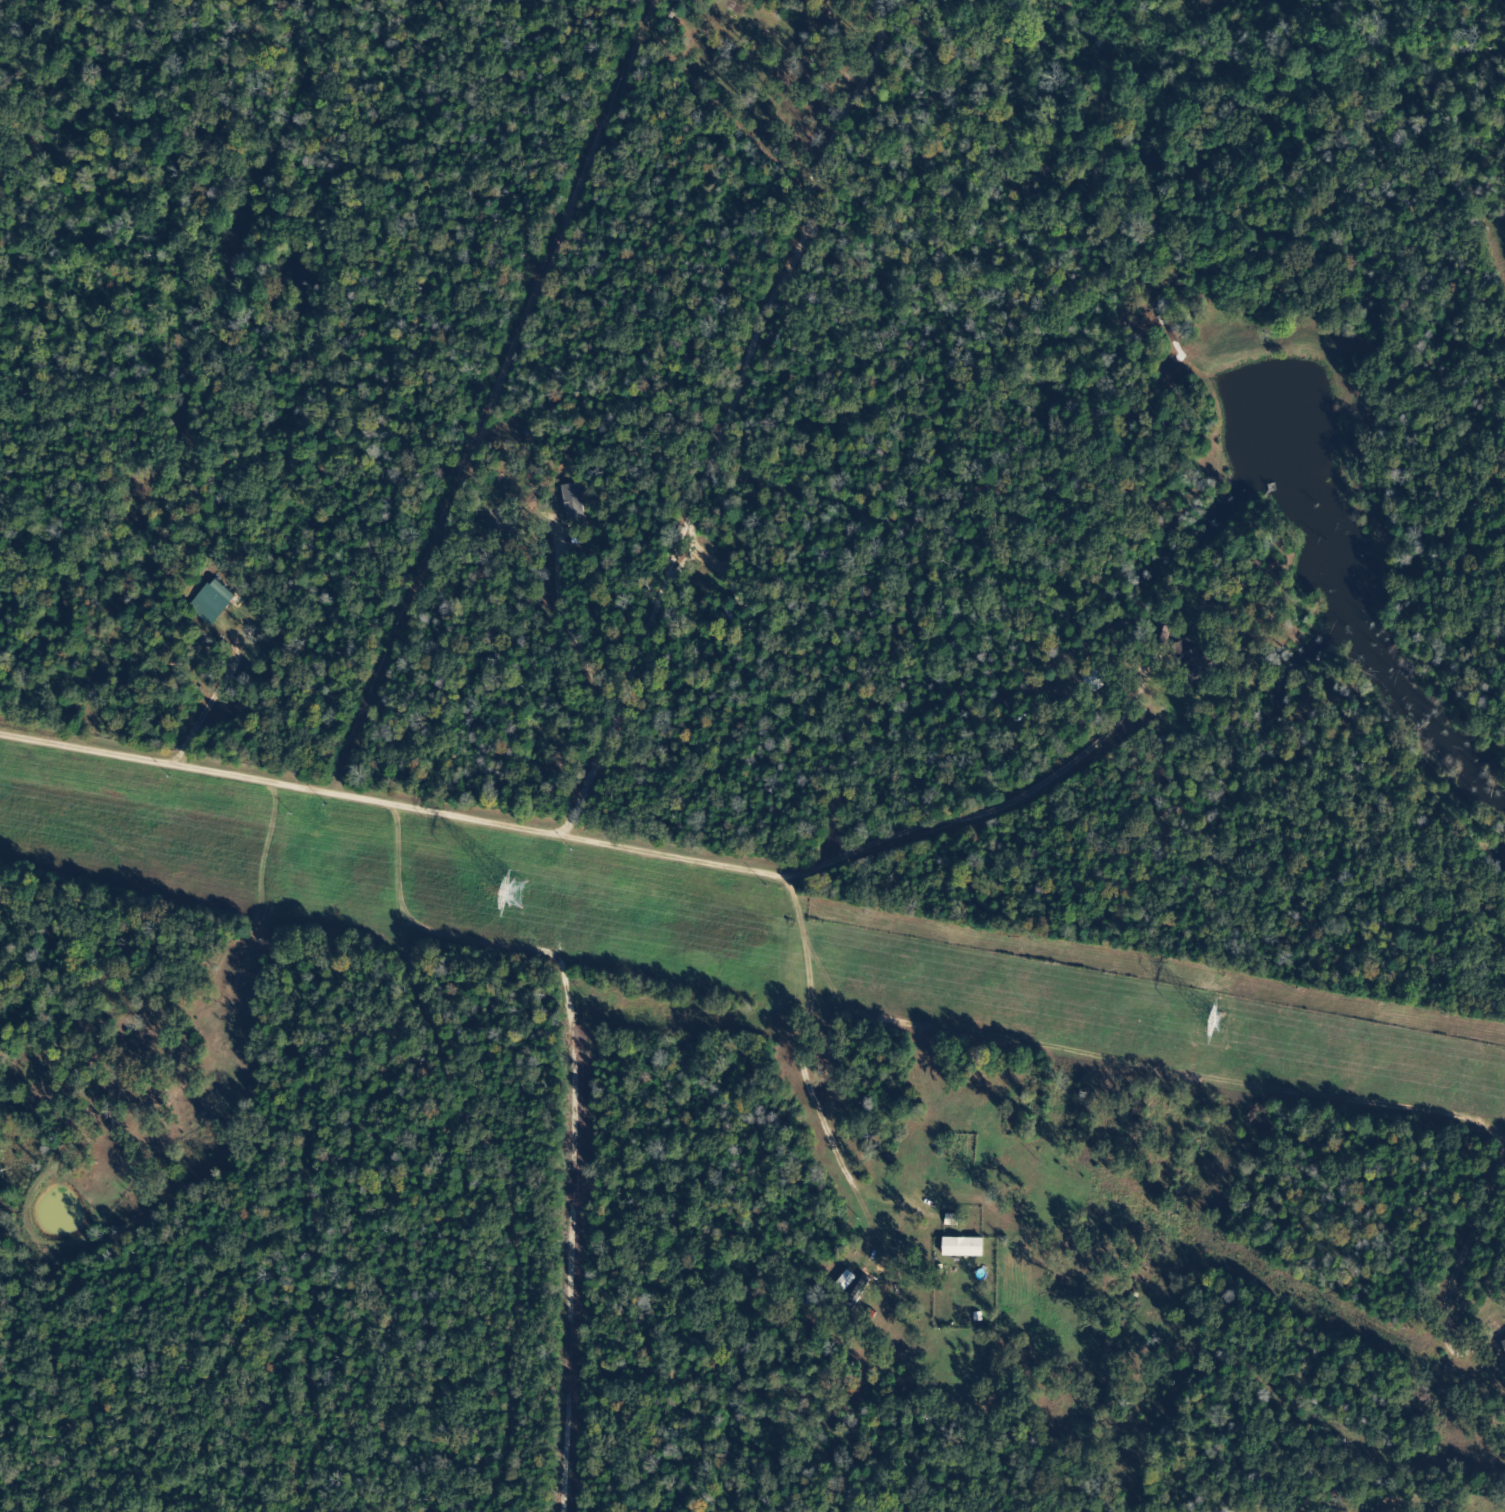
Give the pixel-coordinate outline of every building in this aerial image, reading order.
[(563,487),(570,521),(587,518),(580,484),(563,487)] [(214,626),(239,600),(218,579),(192,605),(214,626)] [(1193,679),(1213,668),(1196,635),(1176,646),(1193,679)] [(987,1240),(947,1239),(946,1258),(987,1258),(987,1240)]
